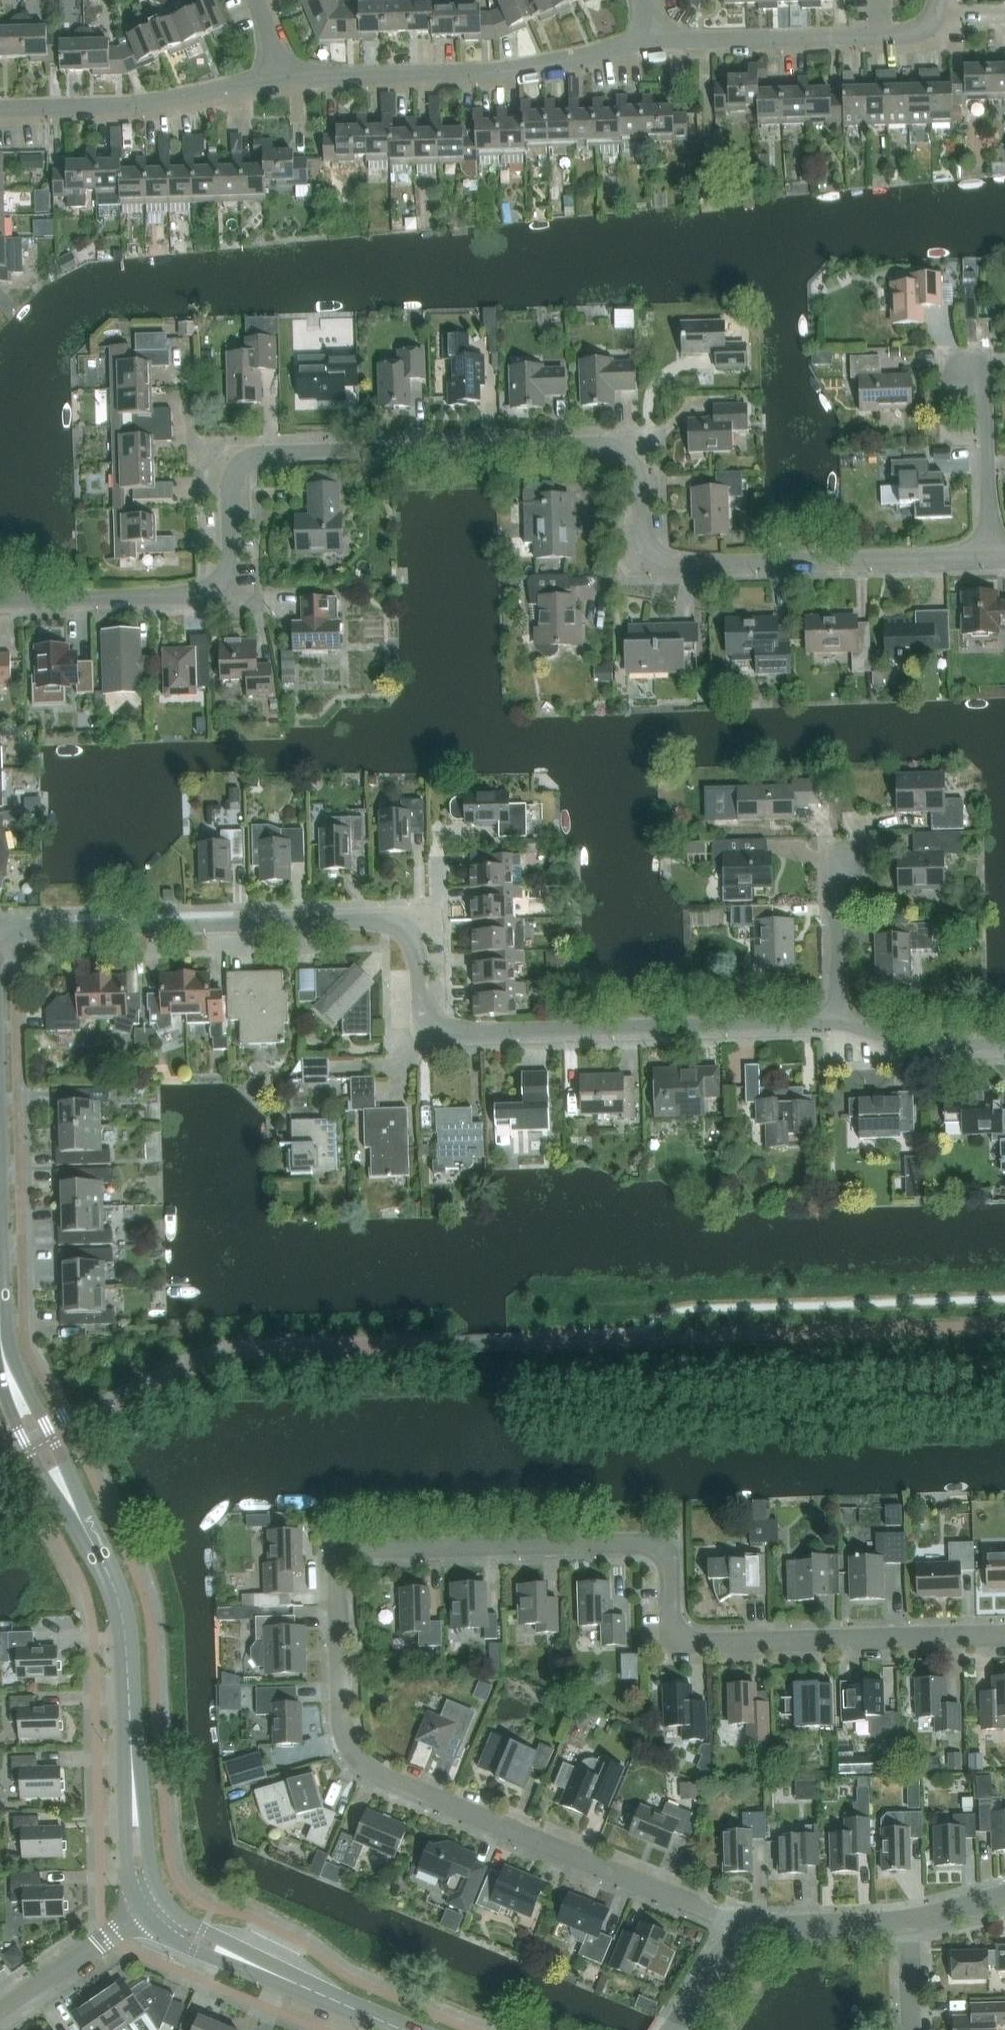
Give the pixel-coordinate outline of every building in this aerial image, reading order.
[(172,19),(185,50),(200,44),(198,39),(205,36),(190,0),(180,0),(185,13),(172,19)] [(213,2),(208,0),(190,0),(205,36),(212,33),(214,38),(230,31),(217,0),(213,2)] [(319,40),(345,0),(305,0),(302,1),(318,40),(319,40)] [(319,40),(360,39),(359,6),(360,6),(360,0),(345,0),(319,40)] [(360,6),(359,6),(360,39),(376,39),(376,34),(384,34),(383,0),(370,0),(363,6),(360,6)] [(397,0),(383,0),(384,34),(408,33),(407,4),(403,5),(397,0)] [(408,4),(407,4),(408,33),(431,33),(432,33),(431,8),(432,8),(432,0),(408,0),(408,4)] [(455,0),(432,0),(432,8),(431,8),(432,33),(431,33),(431,37),(456,37),(455,0)] [(493,41),(497,40),(491,14),(480,14),(480,7),(475,7),(466,0),(455,0),(456,37),(464,36),(464,41),(493,41)] [(508,36),(526,28),(525,24),(532,21),(523,0),(503,0),(502,2),(498,4),(501,10),(491,14),(497,40),(508,36)] [(532,21),(539,17),(541,22),(556,16),(549,0),(523,0),(532,21)] [(556,16),(571,9),(569,5),(576,2),(575,0),(549,0),(556,16)] [(691,4),(697,9),(703,0),(693,0),(691,4)] [(746,4),(758,3),(758,11),(768,10),(768,0),(746,0),(746,4)] [(789,0),(768,0),(768,10),(778,10),(778,3),(790,3),(789,0)] [(811,9),(811,0),(789,0),(790,3),(801,2),(801,9),(811,9)] [(811,9),(821,9),(821,2),(834,1),(833,0),(811,0),(811,9)] [(144,15),(144,17),(145,17),(161,55),(168,52),(170,56),(185,50),(172,19),(159,25),(153,11),(144,15)] [(23,58),(22,17),(17,17),(2,30),(0,30),(0,59),(23,58)] [(31,58),(31,63),(60,62),(61,62),(60,43),(61,43),(61,35),(47,36),(47,29),(42,29),(27,17),(22,17),(23,58),(31,58)] [(120,48),(126,75),(156,62),(154,58),(161,55),(145,17),(144,17),(139,19),(131,36),(127,38),(130,44),(120,48)] [(65,43),(61,43),(60,43),(61,62),(60,62),(60,72),(85,71),(84,30),(79,30),(65,43)] [(93,76),(121,75),(126,75),(120,48),(109,49),(109,42),(104,42),(89,30),(84,30),(85,71),(93,71),(93,76)] [(728,86),(714,86),(715,112),(746,111),(746,106),(757,106),(758,106),(758,92),(758,79),(757,79),(757,65),(748,66),(748,78),(728,78),(728,86)] [(767,65),(757,65),(757,79),(758,79),(767,78),(767,65)] [(988,67),(990,100),(1004,100),(1004,66),(988,67)] [(964,75),(950,75),(951,87),(952,102),(952,101),(990,100),(988,67),(964,67),(964,75)] [(939,70),(929,71),(931,125),(953,124),(952,101),(952,102),(951,87),(940,87),(939,70)] [(896,71),(886,72),(887,126),(909,125),(908,88),(897,88),(896,71)] [(919,87),(908,88),(909,125),(931,125),(929,71),(919,71),(919,87)] [(876,88),(865,89),(866,126),(887,126),(886,72),(876,72),(876,88)] [(843,90),(843,97),(844,123),(844,127),(866,126),(865,89),(854,89),(853,73),(843,73),(843,90)] [(782,125),(807,124),(806,91),(808,90),(807,78),(798,79),(798,91),(781,91),(782,125)] [(843,97),(830,97),(830,90),(808,90),(806,91),(807,124),(844,123),(843,97)] [(758,125),(782,125),(781,91),(758,92),(758,106),(757,106),(758,125)] [(687,115),(673,115),(673,108),(652,108),(652,96),(642,97),(643,109),(644,137),(645,137),(656,137),(657,142),(687,141),(687,115)] [(626,97),(617,97),(617,110),(619,110),(619,112),(619,143),(621,143),(624,143),(624,151),(643,150),(643,142),(645,142),(645,137),(644,137),(643,109),(627,109),(626,97)] [(593,113),(595,112),(596,146),(599,146),(600,154),(619,153),(619,145),(621,145),(621,143),(619,143),(619,112),(603,112),(603,100),(593,101),(593,113)] [(569,101),(569,113),(571,113),(572,147),(596,146),(595,112),(593,113),(579,113),(579,101),(574,101),(569,101)] [(531,102),(521,103),(521,115),(523,115),(523,122),(524,122),(525,148),(528,148),(529,156),(547,155),(546,147),(548,147),(547,114),(545,114),(531,114),(531,102)] [(545,114),(547,114),(548,147),(551,147),(552,155),(571,155),(571,147),(572,147),(571,113),(569,113),(555,114),(555,102),(545,102),(545,114)] [(961,107),(953,107),(953,121),(961,121),(961,107)] [(497,123),(500,123),(500,156),(504,156),(504,164),(509,164),(523,164),(523,155),(525,155),(525,148),(524,122),(523,122),(507,122),(507,110),(497,110),(497,123)] [(473,111),(473,123),(473,124),(474,137),(475,137),(476,137),(477,156),(480,156),(480,165),(499,164),(499,156),(500,156),(500,123),(497,123),(483,123),(483,111),(473,111)] [(337,136),(323,137),(324,163),(355,162),(355,157),(366,157),(367,157),(366,128),(367,128),(367,116),(357,116),(357,128),(337,129),(337,136)] [(367,157),(366,157),(366,162),(368,162),(368,170),(388,169),(387,161),(390,161),(392,161),(391,133),(388,133),(388,128),(393,128),(392,116),(382,116),(383,128),(367,128),(366,128),(367,157)] [(417,132),(414,132),(415,165),(416,165),(417,173),(436,173),(435,165),(439,165),(438,131),(441,131),(440,119),(430,119),(431,131),(417,132)] [(407,132),(391,133),(392,161),(390,161),(390,166),(392,166),(393,174),(395,174),(411,173),(412,173),(411,165),(415,165),(414,132),(417,132),(416,120),(406,120),(407,132)] [(439,165),(460,164),(461,173),(467,179),(478,180),(477,156),(476,137),(475,137),(474,137),(473,124),(473,123),(463,123),(463,130),(441,131),(438,131),(439,165)] [(263,155),(263,141),(253,142),(254,155),(263,155)] [(308,186),(307,160),(293,160),(293,153),(273,153),(273,141),(263,141),(263,155),(264,168),(265,182),(276,182),(277,187),(308,186)] [(96,192),(96,196),(96,206),(120,205),(120,196),(121,196),(119,171),(120,171),(120,162),(122,162),(122,150),(112,150),(112,162),(96,163),(96,192)] [(53,171),(53,198),(67,197),(67,208),(86,207),(85,192),(96,192),(96,163),(96,151),(86,151),(87,163),(66,164),(66,171),(53,171)] [(217,203),(241,202),(240,168),(243,168),(242,156),(232,157),(233,169),(218,169),(216,169),(217,203)] [(21,157),(21,170),(36,170),(43,170),(43,158),(36,157),(21,157)] [(193,203),(217,203),(216,169),(218,169),(218,157),(208,157),(209,169),(194,170),(192,170),(193,203)] [(146,171),(144,171),(145,205),(146,205),(146,213),(166,213),(165,204),(169,204),(168,170),(170,170),(170,158),(160,159),(161,171),(146,171)] [(189,203),(193,203),(192,170),(194,170),(194,158),(184,158),(185,170),(170,170),(168,170),(169,204),(170,204),(171,213),(189,212),(189,203)] [(146,159),(136,159),(136,171),(120,171),(119,171),(121,196),(120,196),(120,205),(122,205),(123,214),(142,213),(141,205),(145,205),(144,171),(146,171),(146,159)] [(504,164),(501,164),(501,184),(509,184),(509,173),(509,164),(504,164)] [(264,168),(243,168),(240,168),(241,202),(265,201),(265,182),(264,168)] [(411,173),(395,174),(396,184),(411,184),(411,173)] [(478,182),(470,182),(470,192),(478,191),(478,182)] [(49,205),(35,206),(35,215),(49,214),(49,205)] [(53,222),(43,222),(44,238),(54,238),(53,222)] [(4,240),(0,240),(0,283),(10,283),(10,274),(22,273),(22,251),(21,239),(4,240)] [(964,288),(965,321),(977,321),(976,273),(964,274),(964,288)] [(922,307),(940,307),(939,275),(912,276),(912,284),(892,284),(893,324),(923,323),(922,307)] [(484,324),(497,324),(497,310),(483,310),(484,324)] [(634,311),(623,311),(623,329),(635,329),(634,311)] [(716,368),(745,367),(745,344),(724,344),(724,322),(682,323),(682,355),(716,354),(716,368)] [(192,324),(182,324),(183,337),(193,337),(192,324)] [(167,351),(166,335),(135,336),(136,352),(130,352),(130,347),(110,347),(110,348),(111,389),(111,390),(151,388),(151,368),(170,367),(169,351),(167,351)] [(480,386),(485,386),(484,357),(469,358),(468,336),(443,336),(444,360),(452,359),(453,384),(448,384),(449,406),(467,406),(467,402),(480,402),(480,386)] [(259,370),(275,370),(274,340),(247,340),(248,354),(228,355),(229,405),(260,404),(259,370)] [(497,340),(489,340),(490,354),(493,354),(498,354),(497,340)] [(900,355),(900,348),(888,348),(888,351),(888,356),(900,355)] [(409,380),(424,379),(424,351),(398,352),(398,365),(378,366),(380,408),(410,407),(409,380)] [(317,402),(344,401),(344,387),(358,387),(357,357),(334,357),(299,358),(300,399),(317,399),(317,402)] [(909,376),(881,377),(880,357),(850,358),(851,379),(860,379),(861,412),(878,411),(878,409),(911,408),(909,376)] [(598,405),(614,404),(614,391),(635,391),(634,363),(613,363),(613,360),(580,361),(581,407),(598,406),(598,405)] [(543,396),(565,395),(564,369),(543,370),(543,367),(510,368),(511,406),(517,406),(517,408),(544,408),(543,396)] [(151,388),(111,390),(112,416),(131,415),(131,426),(171,425),(171,409),(152,409),(151,388)] [(730,431),(747,431),(746,405),(714,406),(715,420),(690,421),(691,451),(731,450),(730,431)] [(171,425),(131,426),(131,437),(113,438),(113,463),(103,464),(153,463),(153,442),(172,441),(171,425)] [(906,439),(897,439),(898,449),(907,449),(906,439)] [(950,448),(934,449),(934,460),(951,459),(950,448)] [(929,475),(928,460),(891,461),(891,477),(899,477),(899,487),(881,487),(881,506),(899,505),(914,505),(915,519),(952,518),(952,502),(944,503),(943,474),(929,475)] [(174,500),(173,497),(173,483),(154,484),(153,463),(103,464),(103,465),(113,465),(114,490),(133,490),(133,501),(174,500)] [(716,474),(716,485),(716,489),(692,490),(692,509),(695,509),(696,536),(728,535),(727,498),(742,497),(741,473),(716,474)] [(570,518),(570,496),(555,496),(554,484),(543,482),(543,483),(543,485),(535,484),(532,484),(530,485),(528,486),(527,487),(526,488),(524,490),(524,491),(523,493),(523,494),(523,495),(525,544),(535,544),(535,559),(572,558),(571,532),(574,532),(574,518),(570,518)] [(374,498),(390,497),(390,484),(374,485),(374,498)] [(296,517),(297,553),(341,552),(341,516),(338,516),(337,486),(309,487),(310,517),(296,517)] [(136,554),(175,553),(174,537),(155,538),(155,516),(115,517),(116,559),(106,559),(106,561),(136,560),(136,554)] [(537,626),(531,626),(532,647),(538,647),(538,650),(539,652),(541,654),(543,656),(545,657),(548,657),(551,657),(553,655),(555,653),(556,651),(557,648),(556,646),(581,645),(581,625),(575,625),(574,597),(569,597),(569,577),(535,576),(533,577),(530,578),(528,581),(527,584),(531,605),(537,605),(537,626)] [(998,599),(998,593),(962,594),(962,634),(999,633),(998,630),(1004,629),(1004,599),(998,599)] [(307,623),(293,623),(294,651),(294,652),(295,652),(341,651),(340,622),(338,622),(337,598),(301,599),(301,615),(307,615),(307,623)] [(948,611),(938,611),(915,612),(915,620),(885,621),(886,659),(902,658),(902,656),(934,656),(934,652),(950,651),(948,611)] [(869,624),(857,624),(851,624),(851,617),(811,618),(812,652),(851,650),(852,672),(871,672),(869,624)] [(789,626),(776,626),(772,626),(772,619),(731,620),(732,664),(755,664),(756,676),(791,675),(789,626)] [(695,626),(675,627),(666,627),(666,628),(631,629),(632,648),(628,648),(628,673),(682,671),(681,653),(696,653),(695,626)] [(138,632),(104,633),(106,692),(106,693),(140,692),(138,632)] [(208,636),(195,636),(190,637),(191,650),(164,651),(165,696),(181,695),(180,690),(195,690),(195,689),(210,688),(208,636)] [(248,696),(272,695),(271,665),(257,666),(256,640),(220,641),(221,681),(247,680),(248,696)] [(66,705),(66,687),(68,687),(67,683),(76,683),(77,694),(94,694),(93,662),(77,662),(76,655),(67,655),(67,647),(37,648),(38,686),(33,686),(33,706),(66,705)] [(699,655),(687,655),(687,671),(698,671),(699,655)] [(11,686),(11,657),(0,657),(0,686),(11,686)] [(612,665),(594,665),(594,680),(612,680),(612,665)] [(295,671),(282,671),(283,683),(296,683),(295,671)] [(883,671),(873,672),(873,686),(884,685),(883,671)] [(106,692),(95,692),(96,711),(106,711),(106,693),(106,692)] [(19,728),(2,728),(2,737),(19,736),(19,728)] [(931,810),(931,830),(963,829),(963,799),(942,800),(941,775),(899,777),(900,811),(931,810)] [(248,788),(254,788),(258,782),(258,777),(248,777),(248,788)] [(374,786),(377,782),(377,777),(369,778),(369,786),(374,786)] [(794,805),(819,804),(818,780),(792,781),(793,787),(738,788),(739,820),(794,819),(794,805)] [(229,789),(230,804),(240,803),(239,789),(229,789)] [(465,794),(465,799),(458,799),(453,802),(451,805),(451,815),(453,819),(457,822),(465,821),(465,825),(499,824),(499,838),(526,837),(526,805),(509,806),(509,793),(465,794)] [(21,800),(22,812),(36,812),(36,800),(21,800)] [(410,827),(424,827),(423,800),(400,801),(401,812),(379,813),(380,853),(410,852),(410,827)] [(18,813),(8,813),(9,822),(18,822),(18,813)] [(3,822),(3,817),(0,817),(0,854),(11,854),(6,828),(3,828),(3,822)] [(350,845),(364,845),(364,818),(341,818),(342,830),(320,830),(321,870),(351,870),(350,845)] [(303,830),(282,830),(269,825),(252,826),(253,867),(260,867),(260,882),(264,882),(267,885),(270,886),(273,887),(276,888),(280,888),(283,886),(286,884),(288,881),(291,881),(290,857),(304,857),(303,830)] [(230,858),(244,858),(243,831),(221,832),(221,843),(199,844),(200,884),(231,883),(230,858)] [(898,856),(898,858),(899,888),(943,887),(943,855),(942,855),(942,847),(949,847),(948,833),(912,833),(913,856),(898,856)] [(536,850),(536,840),(524,840),(524,850),(536,850)] [(727,868),(728,888),(723,888),(723,902),(754,901),(753,887),(768,887),(767,854),(742,855),(742,840),(712,841),(713,868),(727,868)] [(685,856),(697,855),(697,843),(685,844),(685,856)] [(11,854),(0,854),(0,890),(5,889),(5,879),(6,879),(11,854)] [(491,867),(470,867),(471,889),(491,888),(512,888),(511,867),(521,867),(520,855),(490,856),(491,867)] [(492,899),(471,899),(472,921),(492,920),(513,919),(512,899),(522,898),(521,887),(512,888),(491,888),(492,899)] [(541,898),(541,889),(529,889),(529,898),(541,898)] [(163,901),(173,901),(173,891),(163,891),(163,901)] [(33,896),(29,901),(29,906),(39,906),(38,896),(33,896)] [(773,922),(773,917),(773,906),(731,907),(732,927),(746,927),(755,927),(755,937),(757,937),(758,968),(792,967),(791,936),(794,936),(793,921),(773,922)] [(523,951),(523,931),(522,919),(513,919),(492,920),(493,930),(472,931),(473,953),(493,952),(523,951)] [(875,940),(877,981),(910,980),(909,951),(932,950),(932,924),(896,925),(896,939),(875,940)] [(493,963),(473,963),(474,985),(494,984),(514,983),(514,963),(523,963),(523,951),(493,952),(493,963)] [(564,964),(564,952),(548,952),(548,964),(564,964)] [(371,1042),(370,982),(366,982),(366,981),(365,979),(365,978),(364,976),(362,975),(361,974),(359,974),(357,974),(357,970),(315,971),(316,999),(321,999),(325,999),(325,1016),(342,1016),(342,1017),(343,1036),(370,1035),(370,1042),(371,1042)] [(284,1023),(288,1023),(287,991),(283,992),(283,972),(255,972),(255,980),(227,981),(227,998),(228,1021),(240,1021),(240,1029),(248,1028),(249,1045),(285,1043),(284,1023)] [(162,994),(159,994),(147,995),(148,1011),(150,1011),(150,1024),(156,1024),(159,1032),(172,1028),(172,1016),(186,1016),(185,974),(173,975),(173,976),(161,976),(162,994)] [(229,1037),(223,1037),(222,998),(210,998),(209,975),(197,975),(197,974),(185,974),(186,1016),(187,1016),(187,1024),(210,1024),(211,1038),(213,1038),(214,1050),(229,1049),(229,1037)] [(140,995),(128,995),(126,995),(126,977),(114,978),(114,976),(102,977),(103,1018),(117,1017),(117,1029),(131,1033),(133,1025),(139,1025),(139,1012),(141,1011),(140,995)] [(46,1010),(47,1018),(47,1032),(80,1031),(80,1018),(103,1018),(102,977),(90,977),(90,978),(78,979),(78,997),(59,997),(46,1010)] [(494,995),(474,995),(474,1017),(515,1016),(515,995),(524,995),(524,983),(514,983),(494,984),(494,995)] [(298,1003),(312,1002),(312,991),(298,992),(298,1003)] [(145,1029),(135,1029),(136,1041),(145,1041),(145,1029)] [(155,1029),(145,1029),(145,1041),(155,1041),(155,1029)] [(303,1082),(329,1081),(328,1059),(302,1059),(303,1082)] [(760,1065),(745,1066),(746,1104),(759,1103),(760,1125),(769,1125),(770,1148),(803,1147),(803,1136),(812,1135),(811,1096),(803,1096),(803,1088),(760,1089),(760,1065)] [(718,1070),(716,1070),(696,1071),(696,1067),(680,1067),(680,1071),(655,1072),(656,1115),(678,1114),(678,1109),(702,1108),(702,1095),(719,1094),(718,1070)] [(548,1072),(521,1073),(523,1105),(494,1106),(495,1128),(510,1127),(511,1132),(549,1131),(548,1072)] [(387,1177),(409,1176),(407,1109),(375,1109),(374,1077),(350,1078),(351,1111),(363,1111),(364,1148),(370,1148),(371,1168),(369,1168),(369,1180),(387,1179),(387,1177)] [(622,1084),(622,1077),(581,1078),(582,1113),(621,1112),(621,1119),(636,1119),(635,1084),(622,1084)] [(55,1090),(55,1102),(55,1105),(60,1105),(60,1128),(100,1127),(99,1104),(109,1103),(109,1089),(55,1090)] [(898,1098),(895,1098),(849,1099),(849,1118),(859,1117),(859,1140),(900,1139),(900,1133),(914,1133),(913,1092),(898,1093),(898,1098)] [(1000,1111),(993,1104),(992,1097),(989,1094),(944,1094),(944,1124),(961,1123),(962,1132),(992,1132),(992,1142),(1002,1142),(1002,1171),(1004,1171),(1004,1111),(1000,1111)] [(482,1126),(483,1126),(483,1125),(472,1125),(471,1107),(470,1107),(470,1109),(434,1110),(434,1111),(435,1111),(436,1134),(441,1134),(442,1146),(436,1146),(437,1161),(433,1161),(433,1174),(445,1174),(445,1170),(473,1169),(473,1157),(483,1157),(482,1126)] [(312,1167),(337,1166),(335,1120),(292,1121),(293,1152),(289,1152),(289,1153),(290,1153),(291,1174),(311,1173),(311,1174),(313,1174),(312,1167)] [(56,1151),(57,1166),(112,1164),(111,1150),(101,1150),(100,1127),(60,1128),(61,1151),(56,1151)] [(926,1162),(912,1163),(912,1179),(926,1179),(926,1162)] [(57,1185),(62,1185),(63,1208),(102,1207),(102,1184),(112,1183),(112,1169),(57,1170),(57,1185)] [(58,1231),(59,1246),(114,1244),(113,1229),(103,1230),(102,1207),(63,1208),(63,1231),(58,1231)] [(59,1250),(59,1265),(64,1265),(65,1288),(105,1287),(104,1263),(114,1263),(113,1249),(59,1250)] [(65,1288),(65,1311),(61,1311),(61,1326),(116,1324),(115,1310),(105,1310),(105,1287),(65,1288)] [(902,1505),(885,1505),(886,1526),(903,1526),(902,1505)] [(769,1520),(749,1521),(750,1544),(770,1543),(770,1534),(769,1520)] [(778,1520),(769,1520),(770,1534),(779,1533),(778,1520)] [(293,1593),(293,1573),(302,1573),(300,1530),(270,1531),(270,1563),(265,1563),(265,1573),(265,1594),(293,1593)] [(883,1564),(905,1563),(907,1563),(906,1533),(876,1534),(877,1558),(859,1559),(859,1557),(856,1557),(856,1559),(850,1559),(851,1600),(884,1599),(883,1564)] [(944,1597),(961,1597),(960,1571),(974,1571),(973,1543),(948,1543),(949,1563),(917,1564),(918,1596),(944,1596),(944,1597)] [(986,1553),(987,1588),(1004,1587),(1004,1553),(986,1553)] [(731,1596),(738,1596),(748,1595),(748,1594),(764,1594),(763,1555),(746,1556),(746,1561),(709,1562),(709,1581),(713,1581),(713,1584),(713,1587),(714,1589),(714,1592),(715,1595),(716,1598),(718,1601),(719,1603),(731,1596)] [(814,1596),(838,1595),(839,1595),(838,1555),(812,1556),(812,1561),(787,1561),(788,1601),(814,1601),(814,1596)] [(602,1626),(602,1645),(625,1645),(625,1617),(611,1617),(610,1583),(578,1584),(579,1626),(602,1626)] [(485,1614),(485,1584),(453,1585),(454,1629),(485,1628),(485,1639),(498,1639),(497,1614),(485,1614)] [(537,1633),(558,1632),(557,1599),(545,1599),(545,1585),(518,1586),(520,1624),(536,1624),(537,1633)] [(429,1622),(428,1588),(400,1589),(401,1633),(419,1632),(419,1647),(442,1646),(441,1622),(429,1622)] [(254,1594),(242,1595),(243,1606),(255,1606),(254,1594)] [(234,1607),(218,1607),(219,1620),(235,1620),(234,1607)] [(304,1671),(303,1629),(295,1629),(295,1617),(257,1618),(257,1642),(251,1649),(252,1660),(258,1668),(268,1667),(268,1673),(304,1671)] [(18,1677),(58,1676),(57,1648),(40,1649),(40,1644),(34,1644),(34,1632),(8,1633),(9,1663),(17,1662),(18,1677)] [(635,1655),(622,1656),(623,1668),(636,1667),(635,1655)] [(500,1661),(490,1661),(490,1673),(500,1673),(500,1661)] [(983,1729),(1004,1729),(1004,1728),(1004,1678),(993,1678),(994,1700),(982,1700),(983,1729)] [(833,1730),(831,1679),(830,1679),(830,1683),(795,1684),(795,1698),(785,1698),(785,1717),(796,1716),(796,1728),(820,1727),(831,1727),(831,1730),(833,1730)] [(936,1732),(960,1731),(959,1705),(946,1705),(945,1679),(916,1680),(917,1718),(935,1717),(936,1732)] [(884,1713),(883,1681),(864,1682),(864,1686),(842,1686),(843,1723),(870,1722),(870,1735),(879,1741),(894,1740),(894,1712),(884,1713)] [(480,1682),(474,1696),(487,1702),(493,1687),(480,1682)] [(551,1686),(550,1693),(560,1694),(561,1684),(555,1683),(551,1686)] [(242,1685),(220,1686),(220,1702),(242,1701),(242,1685)] [(755,1712),(755,1685),(729,1685),(730,1724),(748,1724),(748,1742),(768,1742),(767,1712),(755,1712)] [(692,1714),(691,1686),(663,1687),(665,1727),(683,1726),(683,1740),(706,1740),(705,1713),(692,1714)] [(297,1704),(297,1687),(257,1688),(257,1715),(273,1715),(274,1744),(302,1744),(301,1704),(297,1704)] [(19,1737),(59,1736),(59,1708),(36,1709),(36,1696),(10,1697),(11,1722),(19,1722),(19,1737)] [(474,1713),(449,1702),(442,1719),(429,1714),(418,1740),(442,1750),(440,1755),(454,1761),(474,1713)] [(496,1778),(522,1789),(531,1767),(545,1773),(554,1750),(540,1744),(537,1752),(493,1734),(479,1768),(497,1776),(496,1778)] [(713,1779),(712,1744),(704,1744),(700,1753),(704,1755),(699,1767),(702,1769),(698,1780),(713,1779)] [(962,1753),(948,1753),(948,1770),(963,1770),(962,1753)] [(983,1754),(968,1754),(968,1771),(984,1771),(983,1754)] [(261,1755),(239,1762),(245,1783),(268,1777),(261,1755)] [(21,1797),(61,1796),(60,1768),(38,1769),(37,1756),(12,1757),(12,1782),(21,1782),(21,1797)] [(872,1758),(839,1758),(839,1774),(872,1774),(872,1758)] [(920,1758),(920,1773),(940,1773),(940,1758),(920,1758)] [(561,1804),(560,1805),(587,1816),(593,1801),(608,1807),(612,1795),(623,1769),(600,1759),(599,1761),(594,1759),(590,1759),(586,1759),(582,1762),(579,1766),(578,1770),(575,1769),(575,1770),(564,1766),(565,1764),(564,1763),(554,1786),(555,1786),(556,1785),(567,1789),(561,1804)] [(322,1845),(334,1818),(336,1813),(324,1808),(321,1797),(320,1798),(313,1774),(256,1791),(256,1792),(257,1792),(263,1812),(265,1816),(268,1819),(271,1822),(275,1824),(279,1826),(283,1827),(288,1828),(301,1821),(313,1826),(308,1839),(322,1845)] [(992,1799),(990,1777),(976,1777),(977,1800),(992,1799)] [(700,1782),(688,1783),(688,1800),(700,1800),(700,1782)] [(920,1792),(909,1792),(910,1809),(920,1809),(920,1792)] [(973,1799),(963,1799),(964,1808),(973,1808),(973,1799)] [(674,1832),(689,1838),(694,1827),(693,1814),(666,1803),(661,1815),(641,1807),(630,1834),(667,1849),(674,1832)] [(845,1834),(830,1835),(831,1872),(858,1871),(857,1855),(871,1854),(870,1845),(870,1819),(869,1803),(857,1803),(853,1804),(853,1814),(854,1820),(845,1820),(845,1834)] [(992,1813),(991,1804),(979,1804),(980,1833),(992,1832),(992,1850),(1004,1850),(1004,1812),(992,1813)] [(408,1827),(368,1810),(356,1838),(343,1833),(332,1859),(355,1868),(364,1845),(395,1858),(408,1827)] [(923,1838),(922,1812),(887,1814),(881,1820),(882,1871),(910,1870),(909,1839),(923,1838)] [(724,1872),(752,1872),(752,1839),(766,1839),(765,1813),(742,1813),(743,1831),(723,1832),(724,1872)] [(964,1839),(976,1838),(975,1814),(953,1815),(953,1827),(935,1828),(936,1865),(965,1864),(964,1839)] [(23,1857),(63,1856),(62,1828),(39,1829),(39,1816),(13,1817),(14,1842),(22,1842),(23,1857)] [(777,1836),(778,1874),(807,1873),(807,1854),(818,1854),(818,1826),(805,1826),(806,1835),(777,1836)] [(474,1863),(477,1855),(448,1843),(445,1851),(430,1844),(419,1870),(444,1881),(442,1885),(447,1895),(451,1896),(448,1904),(468,1912),(486,1868),(474,1863)] [(314,1861),(310,1872),(320,1876),(324,1865),(314,1861)] [(332,1864),(326,1878),(339,1883),(345,1869),(332,1864)] [(531,1917),(545,1883),(506,1867),(503,1874),(491,1870),(477,1905),(499,1914),(502,1905),(531,1917)] [(24,1917),(64,1916),(64,1888),(47,1888),(47,1884),(41,1884),(40,1872),(11,1873),(12,1902),(24,1902),(24,1917)] [(600,1933),(609,1910),(593,1903),(592,1905),(568,1896),(558,1922),(573,1928),(571,1930),(575,1940),(584,1943),(579,1955),(602,1964),(613,1938),(600,1933)] [(652,1970),(664,1976),(673,1954),(661,1948),(667,1934),(641,1923),(636,1936),(624,1931),(619,1944),(610,1966),(630,1975),(635,1964),(652,1971),(652,1970)] [(26,1959),(17,1945),(4,1954),(13,1968),(26,1959)] [(996,1945),(996,1951),(987,1951),(952,1952),(953,1980),(988,1979),(988,1966),(997,1966),(997,1972),(1004,1971),(1004,1945),(996,1945)] [(144,1990),(134,1997),(123,1980),(105,1991),(128,2025),(144,2013),(156,2029),(159,2029),(174,1993),(152,1985),(144,1990)] [(88,2003),(107,2029),(120,2029),(128,2025),(105,1991),(88,2003)] [(88,2003),(71,2015),(81,2029),(107,2029),(88,2003)] [(954,2017),(954,2029),(995,2029),(995,2025),(1004,2025),(1004,2004),(986,2004),(971,2005),(971,2017),(954,2017)] [(220,2024),(199,2016),(193,2029),(218,2029),(220,2024)]
